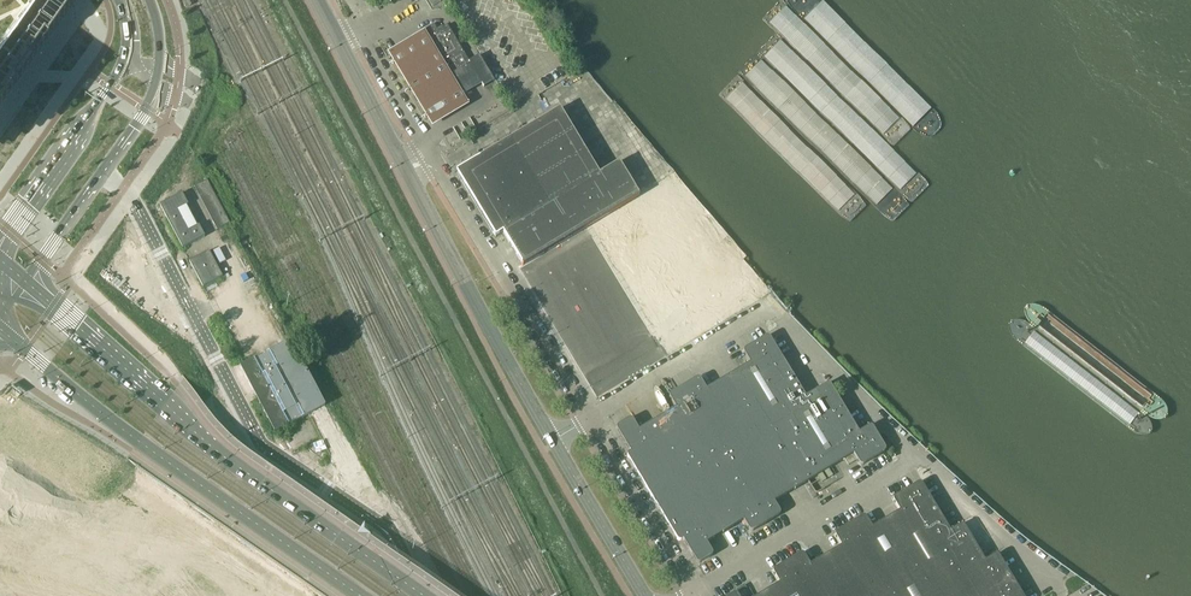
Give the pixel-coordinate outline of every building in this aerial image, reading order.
[(73,3),(71,0),(0,0),(0,107),(73,3)] [(433,25),(425,30),(425,31),(426,30),(436,47),(433,49),(443,65),(448,62),(455,73),(453,74),(452,74),(464,95),(481,84),(483,87),(494,81),(479,56),(469,62),(447,25),(437,31),(433,25)] [(469,105),(424,30),(386,53),(431,127),(469,105)] [(458,170),(456,172),(460,179),(495,237),(503,233),(522,265),(638,195),(619,163),(599,175),(560,109),(480,157),(458,170)] [(206,180),(193,187),(216,230),(229,224),(206,180)] [(182,248),(204,237),(198,225),(196,226),(185,206),(188,205),(182,193),(159,205),(182,248)] [(208,251),(189,261),(202,287),(222,277),(208,251)] [(885,448),(884,448),(872,428),(872,427),(871,427),(870,426),(869,426),(868,426),(858,432),(828,383),(805,397),(769,338),(769,337),(768,337),(768,336),(767,336),(766,336),(765,337),(745,349),(744,349),(744,350),(743,351),(743,352),(743,353),(749,363),(706,389),(700,379),(699,378),(698,378),(695,378),(670,394),(669,396),(669,398),(675,408),(638,430),(632,420),(632,419),(631,419),(630,419),(629,419),(628,419),(617,425),(617,426),(616,427),(616,428),(616,429),(616,430),(630,452),(628,453),(627,453),(627,454),(627,455),(627,456),(627,457),(676,539),(679,541),(682,540),(696,562),(698,563),(699,563),(700,563),(711,556),(712,555),(712,554),(712,553),(706,542),(743,520),(748,530),(749,530),(749,531),(750,531),(751,531),(752,531),(753,531),(778,516),(779,515),(779,514),(780,513),(780,512),(779,511),(773,502),(853,454),(859,463),(859,464),(860,465),(861,465),(862,465),(863,465),(884,452),(884,451),(885,451),(885,450),(885,449),(885,448)] [(243,365),(240,366),(240,367),(272,428),(274,432),(275,432),(308,415),(319,409),(324,406),(325,405),(324,405),(291,341),(290,340),(289,340),(284,343),(243,365)] [(998,557),(998,556),(997,555),(995,555),(994,555),(993,555),(984,561),(964,527),(963,526),(962,525),(961,525),(960,525),(959,525),(949,531),(921,484),(920,483),(919,483),(918,483),(917,483),(894,497),(893,498),(893,499),(893,500),(893,501),(899,511),(871,527),(866,518),(865,517),(864,517),(864,516),(863,516),(862,516),(861,517),(836,532),(835,532),(835,533),(834,534),(834,535),(835,536),(840,546),(809,564),(804,555),(803,555),(802,554),(801,553),(800,553),(800,554),(799,554),(774,569),(773,569),(773,570),(773,571),(772,572),(773,573),(779,583),(757,595),(1022,595),(998,557)]
